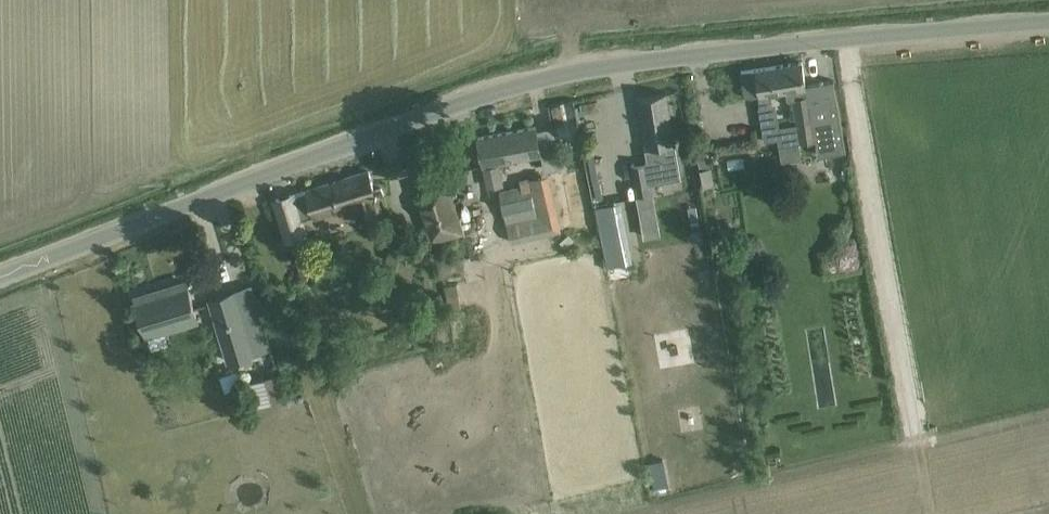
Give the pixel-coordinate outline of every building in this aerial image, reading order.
[(741,70),(745,92),(745,96),(784,90),(785,99),(791,98),(795,123),(774,126),(770,103),(756,105),(762,141),(776,138),(777,145),(798,142),(797,134),(830,129),(831,140),(842,139),(835,91),(807,95),(802,61),(741,70)] [(659,164),(679,161),(676,148),(666,93),(638,98),(649,158),(658,156),(659,164)] [(500,161),(541,153),(536,126),(478,137),(483,164),(487,187),(504,184),(500,161)] [(571,136),(573,150),(584,148),(582,135),(571,136)] [(632,164),(636,186),(641,206),(669,200),(663,167),(648,170),(647,162),(632,164)] [(701,168),(704,186),(715,184),(712,166),(701,168)] [(382,218),(376,196),(368,170),(276,199),(287,235),(302,231),(299,220),(353,204),(359,225),(382,218)] [(531,183),(500,190),(504,207),(498,209),(501,225),(504,224),(506,239),(546,231),(543,218),(552,216),(542,176),(530,179),(531,183)] [(442,183),(414,192),(431,241),(458,232),(442,183)] [(597,208),(603,239),(615,237),(610,206),(597,208)] [(301,276),(311,273),(302,242),(291,246),(301,276)] [(387,260),(398,265),(405,250),(393,245),(387,260)] [(136,297),(143,317),(148,335),(198,320),(186,281),(136,297)] [(252,287),(210,298),(228,361),(269,349),(252,287)] [(460,293),(448,295),(450,309),(462,307),(460,293)] [(445,308),(442,294),(430,296),(434,311),(445,308)] [(287,355),(279,358),(282,368),(290,366),(287,355)] [(219,371),(223,388),(236,385),(232,368),(219,371)] [(280,371),(255,376),(260,401),(286,396),(280,371)]
